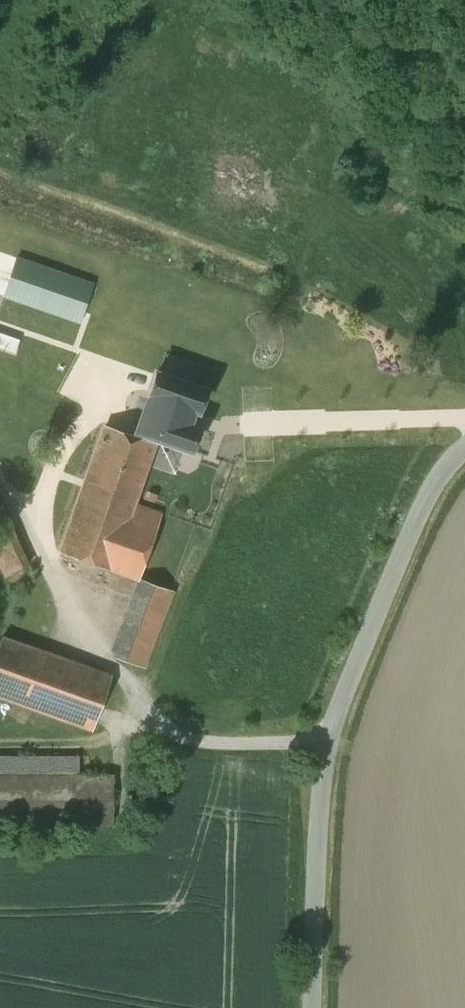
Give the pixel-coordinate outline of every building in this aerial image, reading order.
[(75,260),(23,242),(17,258),(70,276),(75,260)] [(70,276),(17,258),(4,296),(80,322),(93,284),(70,276)] [(207,390),(157,373),(149,395),(150,395),(137,432),(158,440),(192,452),(199,430),(189,426),(194,411),(199,412),(207,390)] [(106,426),(61,552),(139,580),(162,513),(136,504),(158,440),(137,432),(135,436),(106,426)] [(0,517),(0,561),(12,585),(29,576),(0,517)] [(146,581),(117,657),(116,658),(144,668),(145,667),(144,667),(173,591),(146,581)] [(3,638),(0,645),(0,696),(93,730),(112,677),(3,638)] [(0,757),(0,776),(78,776),(78,757),(0,757)] [(113,826),(114,776),(78,776),(0,776),(0,826),(113,826)]
